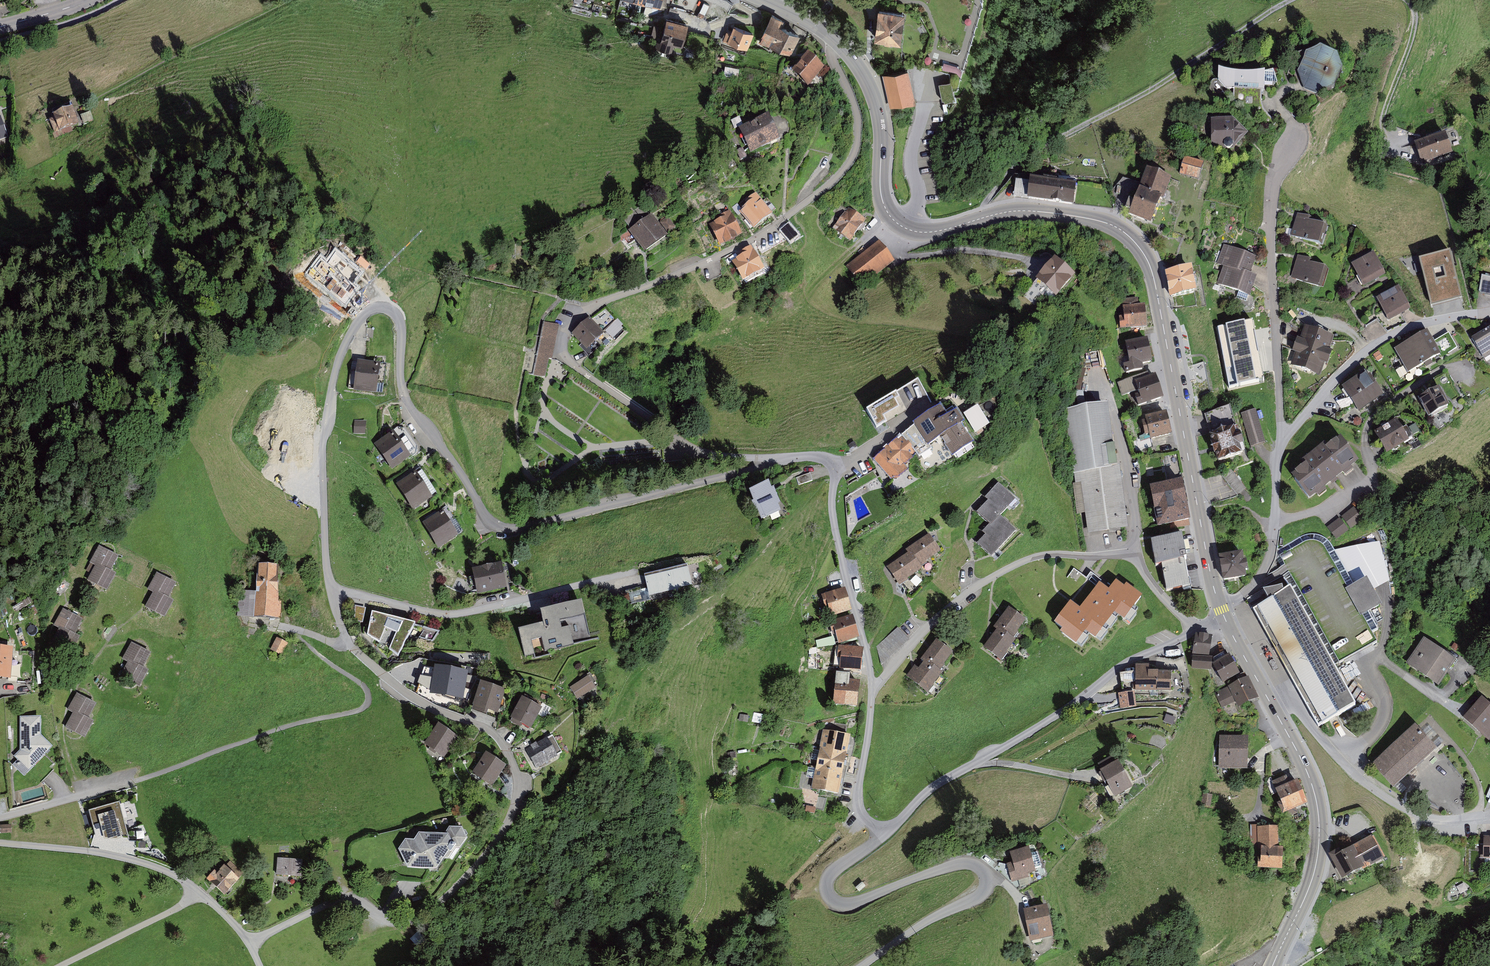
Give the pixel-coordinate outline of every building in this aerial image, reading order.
[(730,0),(674,0),(673,4),(709,17),(714,4),(731,10),(734,1),(730,0)] [(902,17),(878,14),(876,33),(875,42),(899,45),(902,17)] [(694,24),(672,19),(666,40),(688,45),(694,24)] [(803,34),(775,22),(766,41),(794,53),(803,34)] [(754,30),(737,24),(732,41),(749,46),(754,30)] [(1334,91),(1343,74),(1338,61),(1321,52),(1307,56),(1298,73),(1302,89),(1320,97),(1334,91)] [(831,71),(817,56),(801,72),(815,86),(831,71)] [(906,72),(883,77),(889,107),(913,103),(906,72)] [(1271,73),(1220,72),(1220,88),(1271,89),(1271,73)] [(950,83),(939,85),(941,102),(952,100),(950,83)] [(78,109),(58,117),(65,134),(85,126),(78,109)] [(1,114),(0,114),(0,141),(10,137),(1,114)] [(741,128),(751,149),(779,135),(768,115),(741,128)] [(1234,122),(1213,121),(1211,150),(1232,151),(1249,136),(1234,122)] [(1449,136),(1418,143),(1423,163),(1454,156),(1449,136)] [(1204,168),(1186,162),(1181,177),(1199,183),(1204,168)] [(1168,182),(1144,173),(1127,219),(1151,228),(1168,182)] [(1076,186),(1031,180),(1029,200),(1074,205),(1076,186)] [(778,216),(763,196),(747,209),(762,228),(778,216)] [(849,240),(864,219),(849,209),(835,230),(849,240)] [(740,216),(717,225),(726,246),(749,236),(740,216)] [(1326,228),(1303,217),(1295,234),(1319,245),(1326,228)] [(660,220),(639,232),(650,252),(672,240),(660,220)] [(895,259),(882,241),(849,264),(861,282),(895,259)] [(1259,256),(1234,248),(1223,282),(1248,290),(1259,256)] [(1419,256),(1431,302),(1463,294),(1450,248),(1419,256)] [(306,273),(345,305),(359,288),(354,284),(363,272),(335,249),(325,260),(320,256),(306,273)] [(761,251),(742,262),(753,282),(772,271),(761,251)] [(1388,271),(1378,252),(1359,263),(1369,281),(1388,271)] [(1330,265),(1303,257),(1298,275),(1325,283),(1330,265)] [(1073,277),(1056,261),(1037,281),(1055,297),(1073,277)] [(1191,267),(1167,272),(1171,297),(1195,292),(1191,267)] [(1482,295),(1489,297),(1489,282),(1485,281),(1482,295)] [(1414,308),(1404,289),(1385,300),(1395,319),(1414,308)] [(1138,297),(1123,298),(1124,316),(1120,316),(1121,328),(1146,326),(1144,304),(1138,304),(1138,297)] [(604,332),(590,318),(574,333),(587,348),(604,332)] [(558,324),(544,321),(533,374),(545,376),(548,359),(551,359),(558,324)] [(614,322),(606,330),(610,335),(619,327),(614,322)] [(1312,329),(1297,365),(1317,373),(1332,337),(1312,329)] [(1478,340),(1489,356),(1489,332),(1478,340)] [(1436,353),(1424,335),(1402,349),(1413,367),(1436,353)] [(1149,340),(1128,344),(1132,365),(1152,361),(1149,340)] [(382,365),(363,362),(359,390),(378,393),(382,365)] [(1083,390),(1086,371),(1081,370),(1077,389),(1083,390)] [(1387,393),(1371,372),(1350,389),(1366,409),(1387,393)] [(1164,400),(1159,376),(1141,380),(1147,404),(1164,400)] [(1445,386),(1425,399),(1437,416),(1456,402),(1445,386)] [(895,391),(865,409),(876,428),(906,410),(895,391)] [(1108,400),(1064,406),(1073,472),(1074,472),(1075,482),(1073,482),(1077,513),(1085,512),(1088,532),(1128,526),(1119,463),(1117,463),(1108,400)] [(977,403),(963,412),(975,432),(990,423),(977,403)] [(957,408),(947,414),(940,404),(914,421),(914,422),(901,434),(902,435),(916,452),(919,455),(931,448),(929,445),(941,437),(953,455),(974,442),(961,422),(965,420),(957,408)] [(1259,411),(1244,415),(1253,447),(1268,443),(1259,411)] [(1173,415),(1148,420),(1151,437),(1176,433),(1173,415)] [(1402,420),(1385,432),(1396,449),(1413,437),(1402,420)] [(1234,423),(1210,431),(1212,438),(1210,439),(1213,448),(1214,452),(1216,451),(1218,458),(1242,450),(1240,442),(1244,440),(1240,429),(1236,430),(1234,423)] [(413,458),(397,434),(379,445),(396,469),(413,458)] [(897,437),(873,457),(894,481),(908,469),(904,464),(913,456),(912,455),(916,452),(902,435),(899,438),(897,437)] [(1365,460),(1349,439),(1301,474),(1317,495),(1365,460)] [(1245,490),(1237,470),(1227,474),(1235,494),(1245,490)] [(810,474),(797,478),(799,485),(813,480),(810,474)] [(434,500),(420,475),(404,484),(418,509),(434,500)] [(990,524),(1000,513),(1015,497),(999,481),(985,496),(988,499),(977,511),(989,523),(990,524)] [(783,486),(758,494),(767,521),(791,513),(783,486)] [(1185,486),(1158,489),(1162,524),(1189,521),(1185,486)] [(1365,524),(1357,510),(1345,518),(1354,531),(1365,524)] [(461,537),(449,513),(429,523),(441,547),(461,537)] [(1016,529),(1000,513),(990,524),(989,523),(982,530),(985,533),(977,542),(991,555),(1016,529)] [(1349,534),(1341,521),(1330,528),(1338,541),(1349,534)] [(915,556),(922,566),(927,562),(926,560),(941,549),(929,532),(905,549),(907,551),(912,558),(915,556)] [(1381,640),(1368,615),(1387,605),(1374,581),(1355,591),(1330,545),(1323,540),(1316,537),(1304,539),(1280,552),(1292,576),(1253,597),(1321,726),(1362,704),(1340,662),(1381,640)] [(1187,538),(1164,542),(1171,587),(1194,583),(1187,538)] [(122,559),(104,549),(95,564),(100,567),(114,574),(122,559)] [(922,567),(922,566),(915,556),(912,558),(907,551),(887,566),(900,585),(908,579),(907,577),(922,567)] [(1242,554),(1222,556),(1225,579),(1245,576),(1242,554)] [(283,565),(262,564),(261,591),(241,590),(240,615),(281,616),(283,565)] [(506,566),(477,571),(481,593),(510,588),(506,566)] [(114,574),(100,567),(92,582),(111,592),(120,577),(114,574)] [(696,570),(651,578),(655,598),(699,589),(696,570)] [(180,585),(162,575),(153,589),(158,592),(172,600),(180,585)] [(1088,610),(1077,602),(1061,625),(1085,642),(1096,628),(1105,634),(1123,610),(1132,617),(1146,598),(1124,582),(1118,590),(1108,583),(1088,610)] [(845,588),(824,594),(830,613),(851,607),(845,588)] [(634,594),(637,604),(649,601),(646,591),(634,594)] [(172,600),(158,592),(150,607),(169,618),(178,603),(172,600)] [(368,606),(358,604),(354,619),(364,621),(368,606)] [(589,605),(546,614),(549,626),(523,631),(530,659),(558,653),(557,649),(596,640),(589,605)] [(1027,621),(1013,609),(997,628),(1004,633),(992,648),(1005,658),(1019,641),(1014,637),(1027,621)] [(85,621),(67,611),(59,626),(64,629),(77,636),(85,621)] [(420,626),(377,614),(371,634),(400,653),(420,626)] [(854,616),(834,622),(840,641),(859,635),(854,616)] [(77,636),(64,629),(55,644),(75,654),(83,639),(77,636)] [(886,641),(877,643),(879,648),(889,645),(891,649),(908,644),(903,630),(884,636),(886,641)] [(1211,637),(1195,636),(1192,667),(1211,668),(1212,656),(1209,656),(1211,637)] [(289,641),(279,637),(274,648),(284,653),(289,641)] [(1425,641),(1410,664),(1443,686),(1459,663),(1425,641)] [(956,655),(940,642),(924,661),(928,665),(917,679),(936,694),(950,676),(944,670),(956,655)] [(153,654),(135,644),(127,658),(132,661),(145,668),(153,654)] [(862,646),(843,644),(841,665),(860,667),(862,646)] [(0,649),(0,682),(14,682),(14,649),(0,649)] [(1244,672),(1235,656),(1219,665),(1227,681),(1244,672)] [(145,668),(132,661),(123,676),(142,687),(151,672),(145,668)] [(466,680),(444,672),(436,694),(459,702),(466,680)] [(1174,674),(1138,673),(1137,693),(1173,695),(1174,674)] [(1123,676),(1123,689),(1136,689),(1136,676),(1123,676)] [(602,690),(595,678),(575,688),(582,701),(602,690)] [(858,680),(837,678),(835,700),(855,703),(858,680)] [(1253,701),(1244,683),(1223,693),(1232,712),(1253,701)] [(510,693),(488,685),(479,708),(502,716),(510,693)] [(99,704),(81,694),(72,709),(77,712),(91,719),(99,704)] [(548,710),(530,700),(519,720),(537,730),(548,710)] [(1466,719),(1489,740),(1489,707),(1483,700),(1466,719)] [(91,719),(77,712),(69,727),(88,738),(97,722),(91,719)] [(56,747),(44,735),(44,717),(24,718),(24,751),(18,757),(33,771),(56,747)] [(458,736),(441,725),(429,743),(446,754),(458,736)] [(823,728),(819,748),(846,753),(850,734),(823,728)] [(1442,753),(1422,729),(1378,764),(1398,788),(1442,753)] [(1251,738),(1226,739),(1226,769),(1252,769),(1251,738)] [(560,759),(552,741),(532,750),(540,768),(560,759)] [(819,748),(815,768),(842,773),(846,753),(819,748)] [(506,765),(487,752),(474,771),(493,784),(506,765)] [(1127,758),(1107,771),(1123,795),(1142,782),(1127,758)] [(815,768),(811,787),(839,793),(842,773),(815,768)] [(1301,782),(1281,789),(1289,812),(1309,805),(1301,782)] [(120,836),(129,836),(119,801),(88,809),(95,835),(104,835),(104,838),(117,839),(121,837),(120,836)] [(416,837),(408,836),(399,847),(409,865),(439,869),(450,856),(457,848),(463,848),(470,838),(463,826),(451,824),(445,833),(421,830),(416,837)] [(1285,828),(1260,829),(1260,869),(1285,868),(1285,828)] [(1357,848),(1337,859),(1349,881),(1389,860),(1377,838),(1357,848)] [(1037,852),(1013,859),(1019,881),(1043,875),(1037,852)] [(301,860),(277,858),(275,877),(300,879),(301,860)] [(231,869),(213,885),(227,900),(245,885),(231,869)] [(1055,909),(1032,912),(1036,942),(1059,939),(1055,909)]
